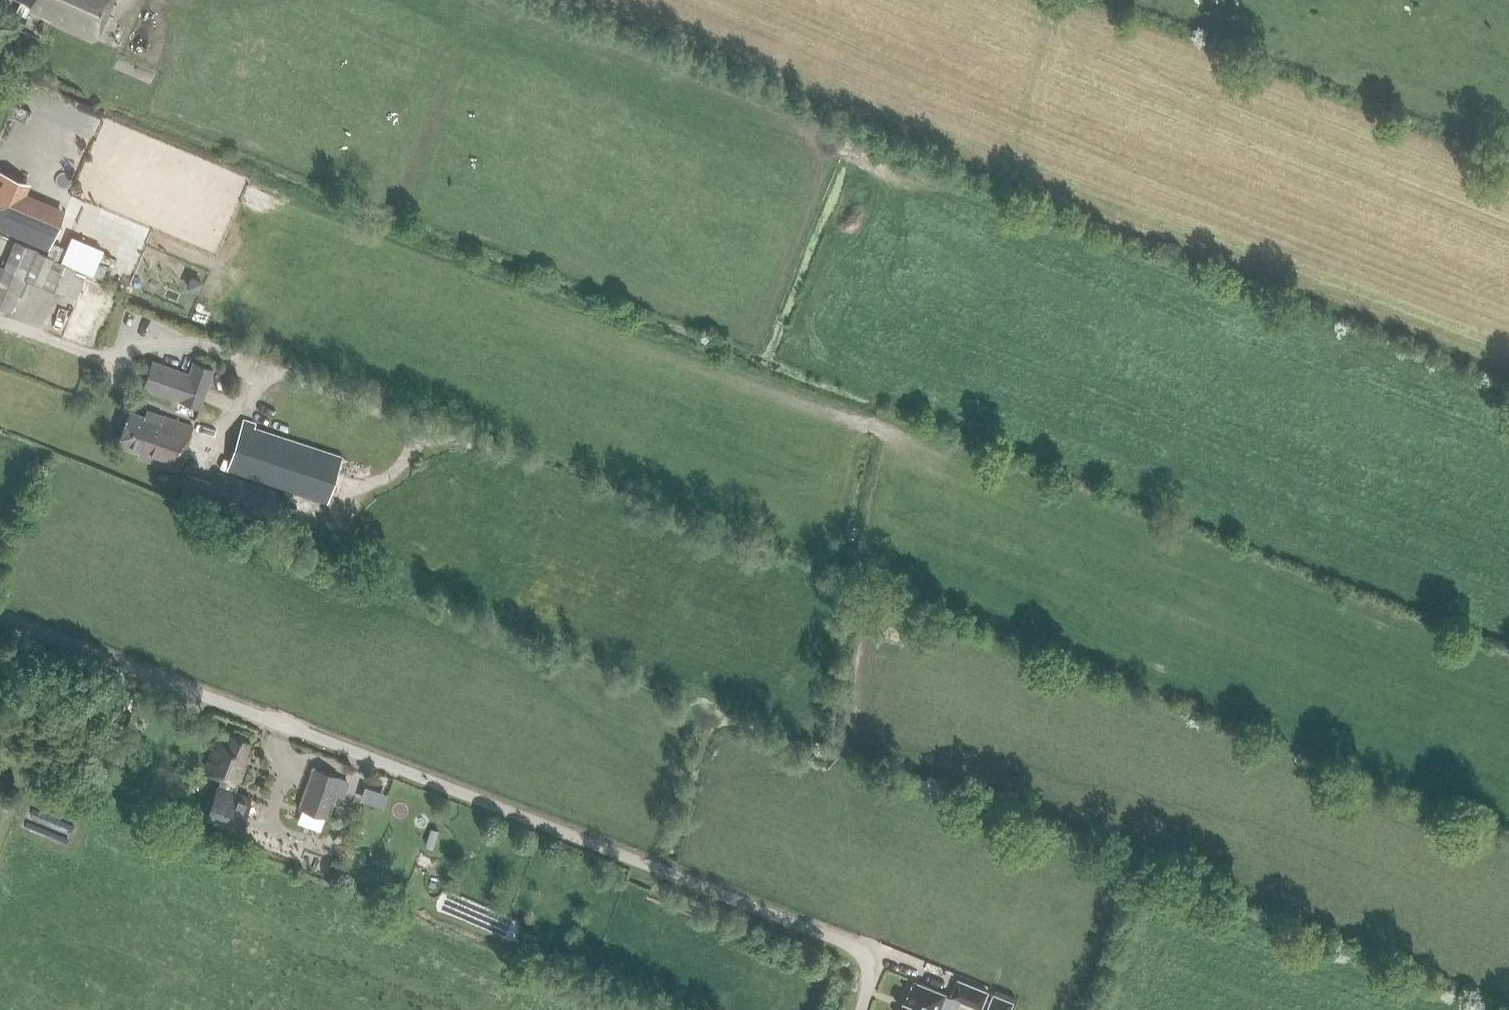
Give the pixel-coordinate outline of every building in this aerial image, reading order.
[(11,21),(22,26),(25,17),(24,17),(27,8),(94,39),(112,0),(20,0),(11,21)] [(25,182),(0,171),(0,226),(50,247),(63,215),(19,197),(25,182)] [(75,234),(66,260),(99,272),(109,245),(75,234)] [(35,250),(14,241),(4,267),(0,265),(0,308),(10,312),(17,295),(21,296),(28,279),(64,294),(74,268),(51,259),(52,258),(35,251),(35,250)] [(180,401),(200,407),(201,407),(213,369),(194,363),(190,372),(152,360),(142,389),(180,401)] [(191,427),(150,412),(148,418),(127,412),(116,446),(137,453),(136,458),(177,472),(191,427)] [(232,453),(226,470),(327,503),(342,457),(249,427),(251,423),(243,420),(232,453)] [(187,474),(181,491),(207,501),(206,504),(268,525),(279,492),(217,472),(213,482),(187,474)] [(237,785),(244,765),(240,763),(248,742),(230,736),(228,744),(215,739),(203,772),(221,779),(219,786),(217,785),(205,817),(238,829),(250,797),(232,791),(234,784),(237,785)] [(339,775),(316,767),(302,808),(325,815),(333,793),(343,796),(348,780),(338,777),(339,775)] [(369,785),(366,800),(388,805),(392,790),(369,785)] [(987,992),(958,980),(951,996),(980,1008),(987,992)] [(914,981),(906,1002),(904,1001),(900,1009),(901,1009),(939,1009),(946,994),(914,981)] [(986,1009),(1010,1009),(1013,1002),(1010,1000),(1012,995),(996,989),(994,994),(993,993),(986,1009)]
